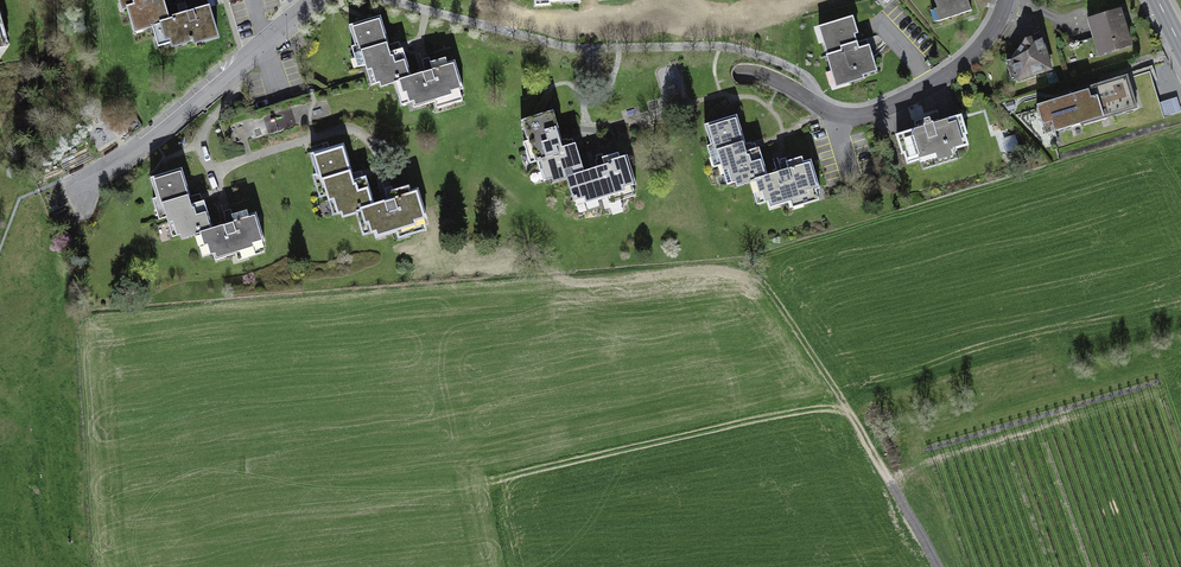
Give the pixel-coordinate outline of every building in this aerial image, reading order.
[(182,25),(174,0),(118,0),(121,7),(129,4),(140,39),(163,32),(182,25)] [(533,8),(555,7),(562,0),(533,0),(533,8)] [(940,22),(972,14),(969,0),(934,0),(940,22)] [(217,53),(233,48),(220,6),(194,14),(196,21),(182,25),(163,32),(170,54),(190,48),(191,53),(215,46),(217,53)] [(1093,23),(1103,55),(1135,45),(1125,13),(1093,23)] [(398,88),(417,82),(406,48),(395,52),(384,19),(351,30),(358,50),(352,52),(356,63),(364,61),(375,95),(398,88)] [(817,30),(832,93),(862,85),(861,80),(876,77),(870,52),(859,55),(851,22),(817,30)] [(1048,39),(1033,43),(1018,61),(1022,79),(1055,72),(1048,39)] [(1152,67),(1164,97),(1180,90),(1180,88),(1170,60),(1152,67)] [(452,109),(468,104),(455,62),(429,70),(431,77),(417,82),(398,88),(405,110),(425,104),(426,110),(450,102),(452,109)] [(1038,107),(1048,139),(1139,112),(1130,81),(1038,107)] [(269,131),(296,125),(292,108),(265,114),(269,131)] [(568,182),(587,176),(577,143),(565,146),(554,113),(522,124),(528,144),(522,146),(526,158),(534,155),(545,189),(568,182)] [(759,184),(778,177),(768,144),(756,148),(745,115),(713,125),(719,146),(713,148),(717,159),(725,156),(736,191),(759,184)] [(963,115),(896,136),(905,165),(920,161),(923,169),(958,159),(955,150),(972,145),(963,115)] [(363,215),(382,209),(371,176),(360,180),(349,147),(316,157),(323,177),(317,179),(320,191),(329,188),(340,223),(363,215)] [(623,203),(639,198),(625,156),(599,164),(602,171),(587,176),(568,182),(575,205),(595,198),(596,204),(620,196),(623,203)] [(814,205),(830,200),(816,158),(790,166),(793,173),(778,177),(759,184),(766,206),(786,200),(787,205),(811,198),(814,205)] [(201,237),(220,230),(209,198),(197,201),(188,169),(154,178),(161,199),(155,201),(158,212),(166,210),(179,245),(201,237)] [(417,237),(433,232),(419,189),(394,198),(396,205),(382,209),(363,215),(370,238),(389,232),(391,237),(415,229),(417,237)] [(255,258),(270,253),(258,211),(232,219),(234,225),(220,230),(201,237),(207,260),(227,253),(229,259),(253,250),(255,258)]
